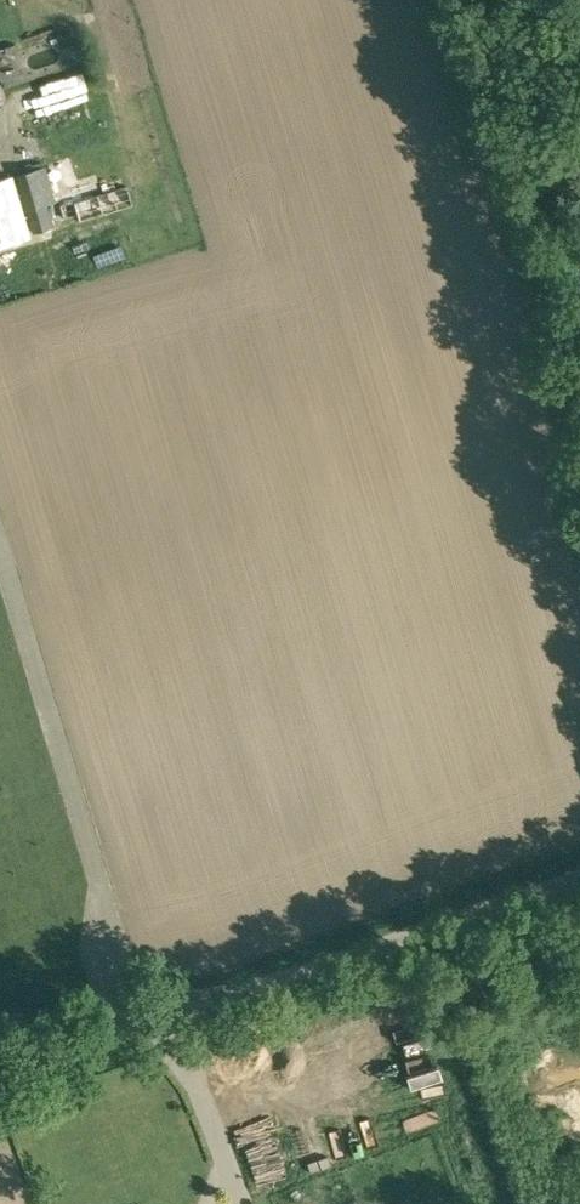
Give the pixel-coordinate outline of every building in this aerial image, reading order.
[(46,166),(16,174),(26,209),(46,203),(55,201),(51,183),(48,175),(46,166)] [(30,237),(12,176),(0,179),(0,246),(30,237)] [(380,1189),(362,1203),(393,1203),(380,1189)]
